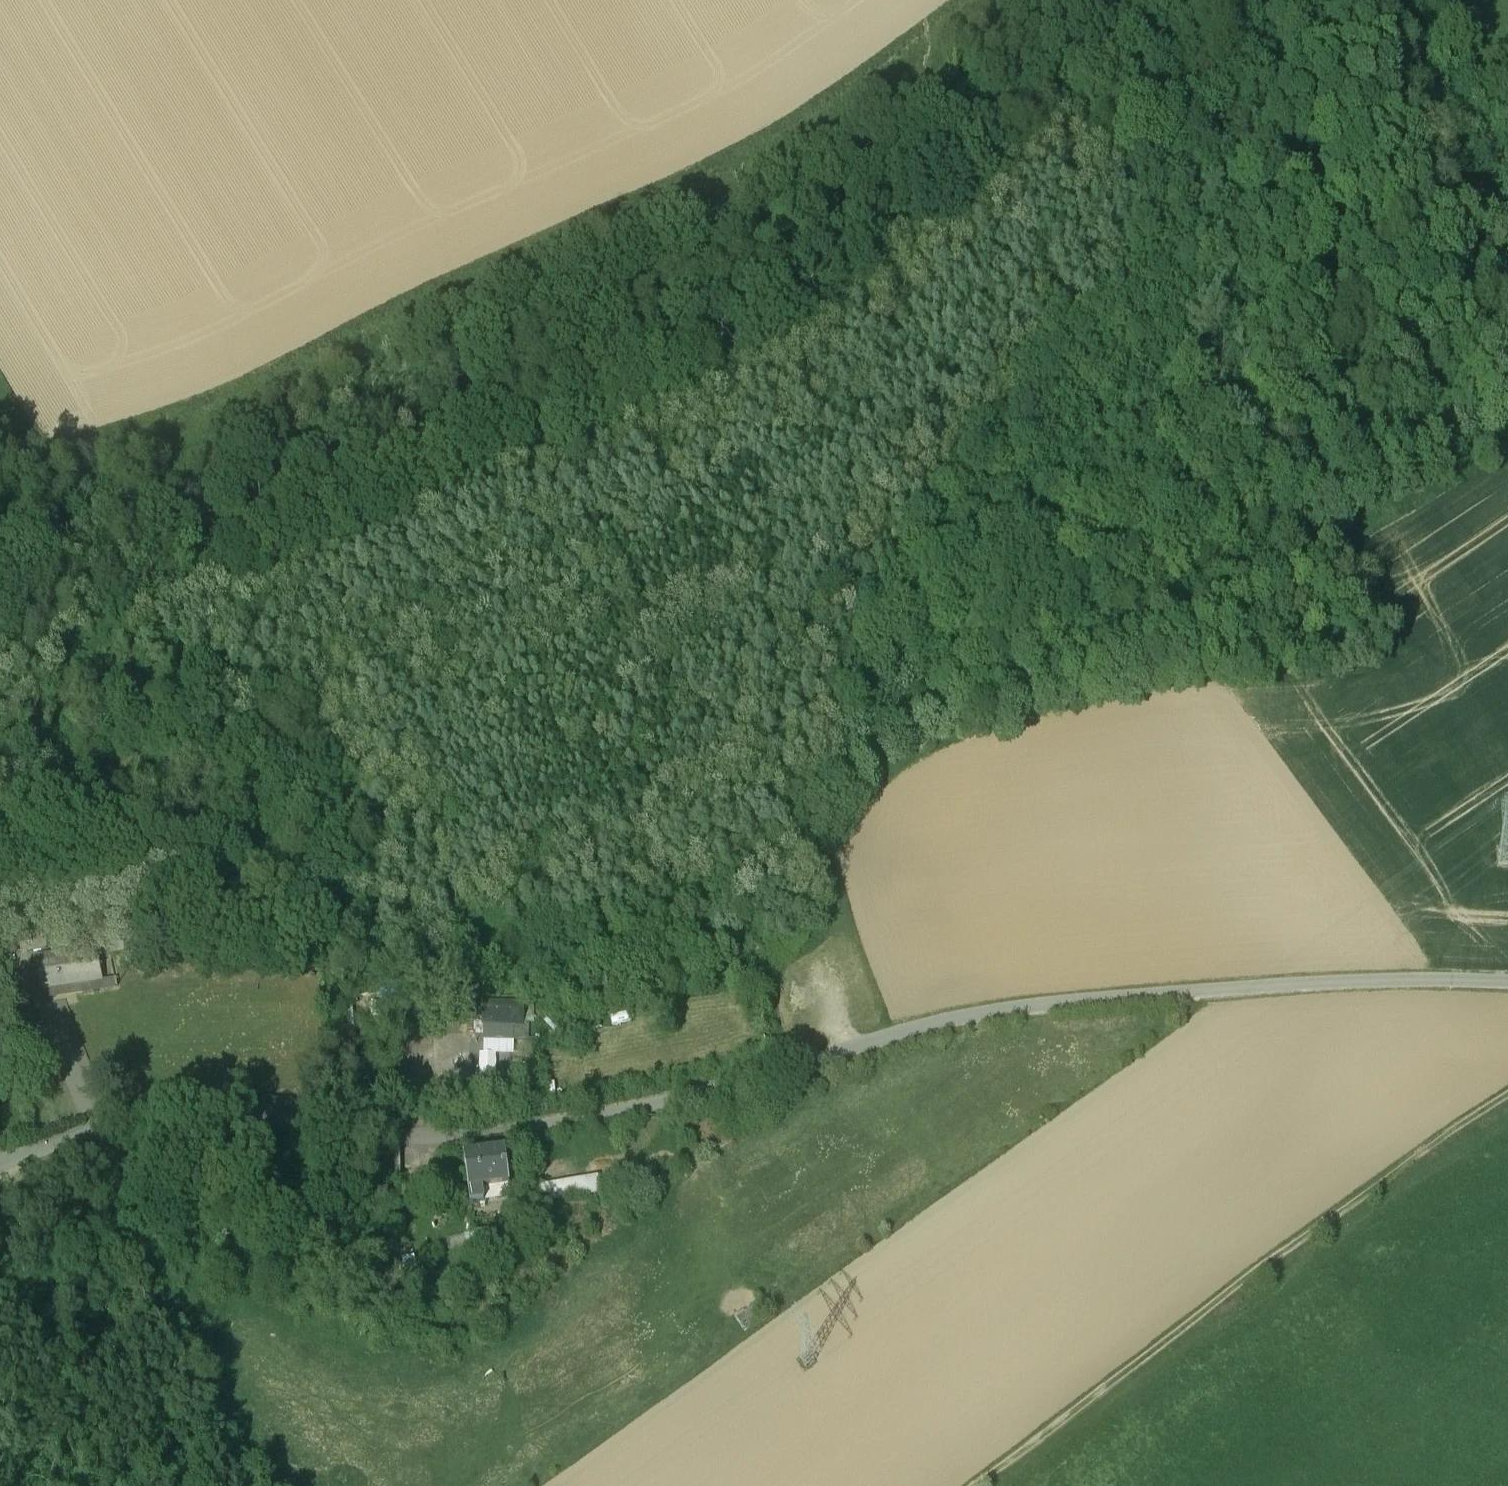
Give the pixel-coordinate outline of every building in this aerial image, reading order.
[(118,921),(103,924),(102,922),(44,934),(41,918),(27,920),(31,942),(97,929),(98,937),(105,935),(107,944),(122,941),(118,921)] [(92,937),(33,949),(40,982),(99,970),(92,937)] [(99,970),(40,982),(41,992),(113,977),(111,968),(99,970)] [(522,1003),(484,1004),(484,1023),(522,1023),(522,1003)] [(526,1059),(507,1057),(504,1078),(524,1080),(526,1059)] [(400,1139),(374,1142),(377,1169),(403,1166),(400,1139)] [(504,1147),(464,1153),(471,1199),(485,1197),(483,1185),(510,1181),(504,1147)] [(599,1175),(533,1187),(536,1203),(601,1191),(599,1175)]
